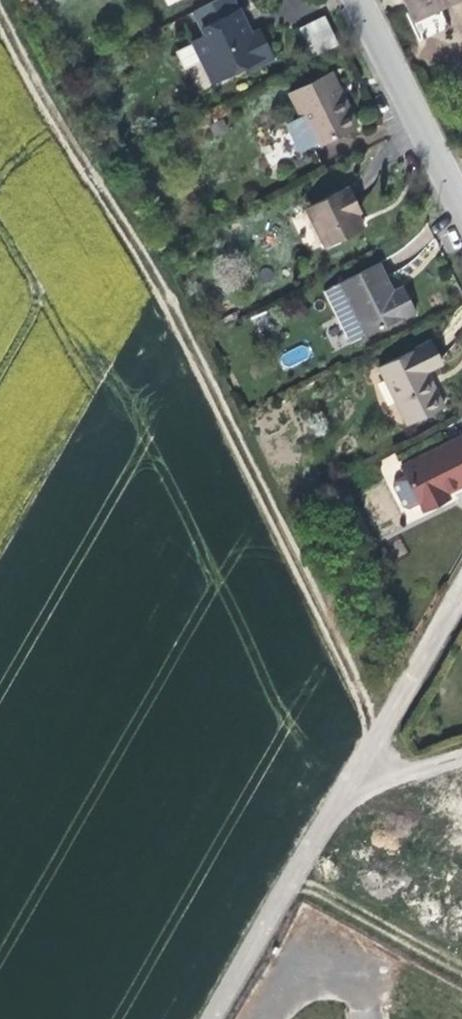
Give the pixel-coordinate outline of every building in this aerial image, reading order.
[(229,0),(206,0),(197,4),(204,16),(230,2),(229,0)] [(448,0),(408,0),(416,15),(448,0)] [(239,20),(230,2),(204,16),(207,21),(195,28),(216,66),(264,42),(251,20),(242,25),(239,20)] [(339,42),(328,17),(307,27),(318,52),(339,42)] [(319,143),(355,124),(346,105),(340,95),(335,97),(325,77),(289,95),(298,114),(284,122),(300,151),(318,142),(319,143)] [(348,186),(304,208),(323,248),(361,229),(355,216),(350,205),(356,202),(348,186)] [(359,209),(356,202),(350,205),(355,216),(361,213),(359,209)] [(380,265),(338,286),(365,337),(416,312),(409,296),(397,302),(393,292),(380,265)] [(365,337),(338,286),(321,295),(347,346),(365,337)] [(404,287),(393,292),(397,302),(409,296),(406,292),(404,287)] [(378,364),(408,423),(444,403),(432,378),(428,369),(441,361),(428,338),(378,364)] [(443,504),(461,494),(461,433),(418,456),(424,467),(438,495),(443,504)] [(429,500),(438,495),(424,467),(415,471),(411,479),(422,499),(429,500)]
